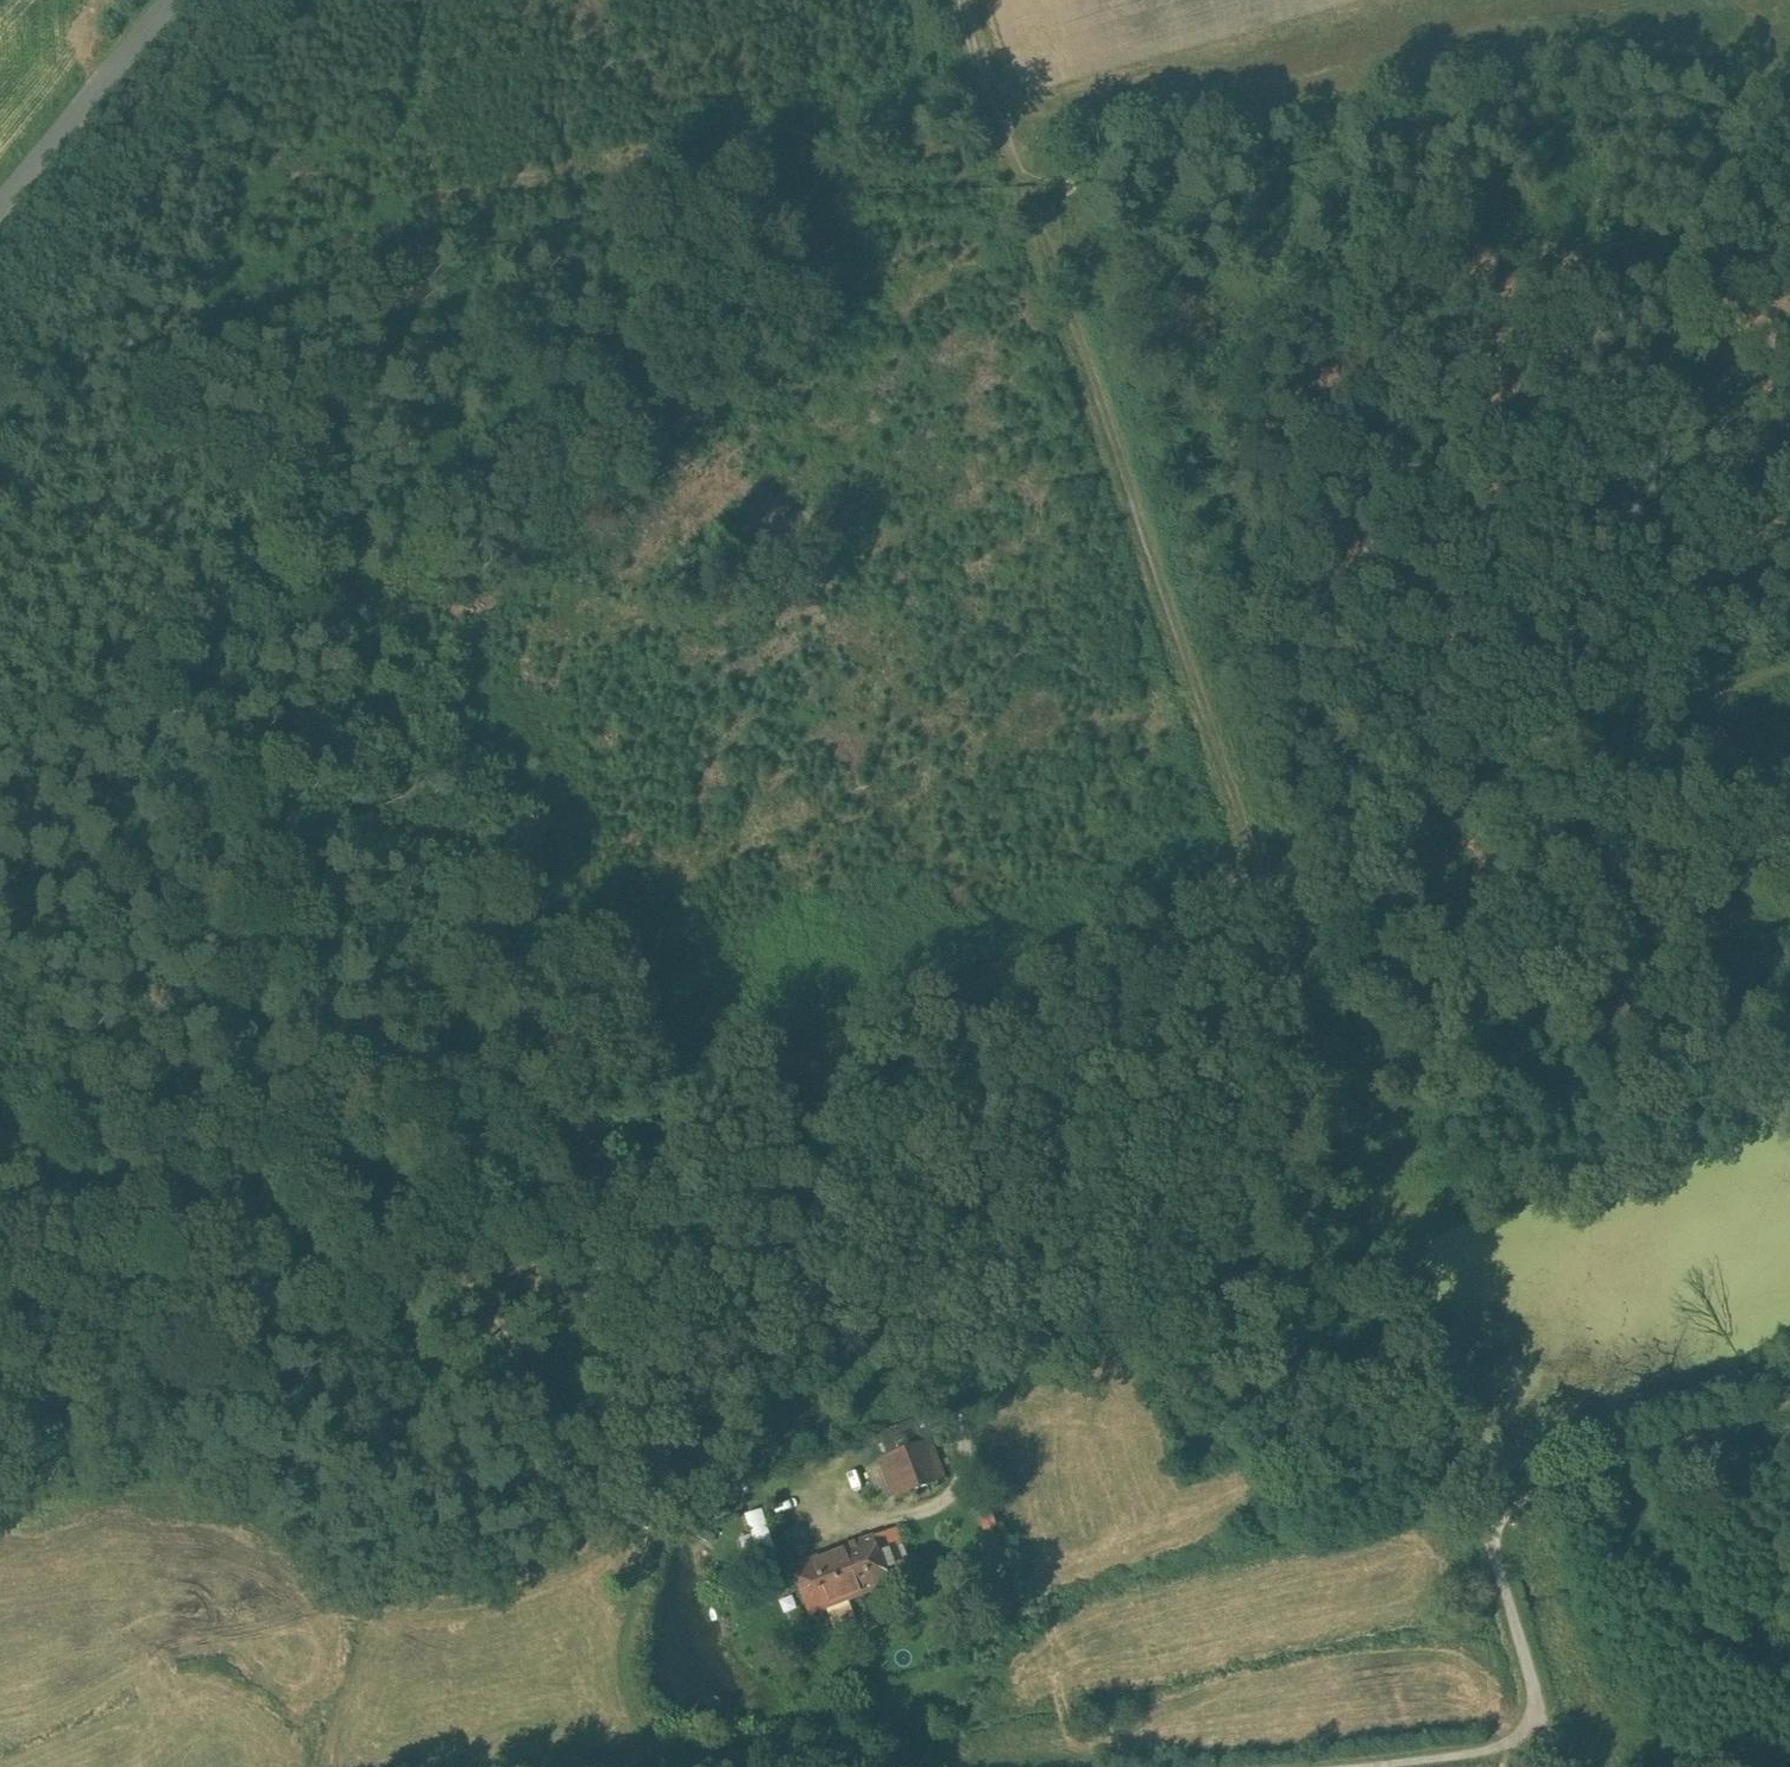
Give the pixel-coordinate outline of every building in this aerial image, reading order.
[(928,1438),(881,1454),(895,1495),(942,1478),(928,1438)] [(894,1528),(870,1536),(889,1583),(911,1574),(894,1528)] [(870,1536),(790,1567),(806,1615),(889,1583),(870,1536)]
